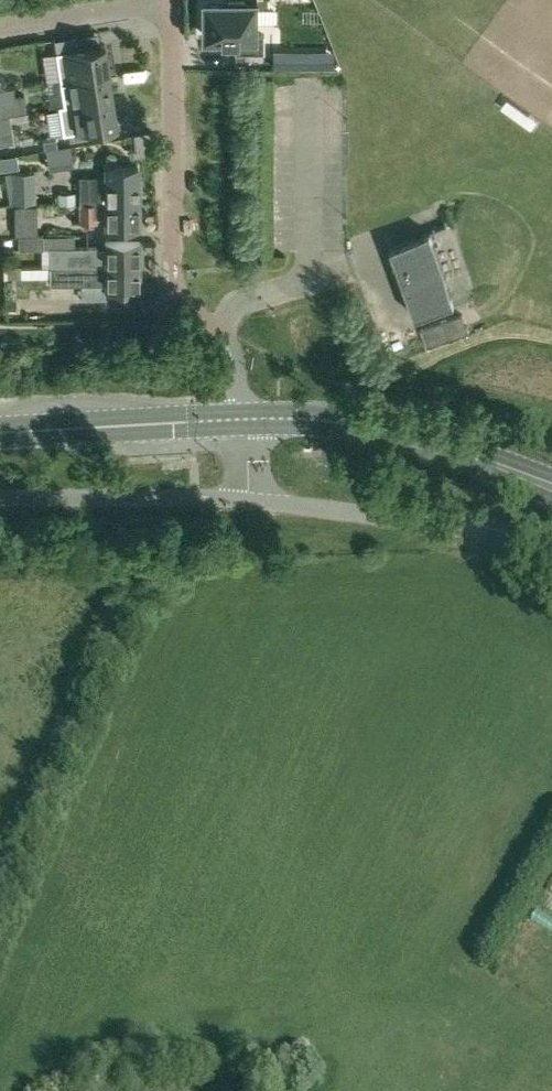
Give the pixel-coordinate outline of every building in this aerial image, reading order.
[(201,15),(201,31),(205,31),(205,35),(221,35),(221,38),(235,38),(235,51),(263,51),(263,33),(257,33),(257,4),(244,4),(244,0),(228,0),(228,4),(205,4),(205,15),(201,15)] [(60,79),(109,71),(105,44),(56,51),(60,79)] [(286,49),(286,66),(320,66),(320,50),(286,49)] [(59,105),(59,106),(113,97),(109,71),(60,79),(64,104),(59,105)] [(11,99),(13,113),(26,111),(25,97),(11,99)] [(63,133),(117,124),(113,97),(59,106),(63,133)] [(25,148),(23,116),(6,117),(8,149),(25,148)] [(42,139),(44,149),(57,146),(56,137),(42,139)] [(19,167),(16,154),(0,157),(0,170),(19,167)] [(140,180),(138,180),(138,168),(105,168),(105,175),(79,176),(79,203),(105,203),(140,203),(140,180)] [(36,201),(35,172),(5,173),(9,202),(36,201)] [(57,203),(75,203),(75,191),(57,191),(57,203)] [(140,229),(140,203),(105,203),(79,203),(79,207),(64,207),(64,222),(97,222),(97,218),(105,218),(105,229),(140,229)] [(447,225),(391,245),(416,315),(472,295),(447,225)] [(18,235),(18,248),(41,247),(43,247),(43,234),(37,234),(18,235)] [(65,247),(49,248),(49,261),(50,264),(50,265),(65,265),(105,265),(140,264),(140,241),(105,242),(105,253),(97,252),(97,247),(74,247),(65,247)] [(65,265),(50,265),(50,266),(50,267),(50,276),(50,277),(50,284),(65,283),(81,283),(105,282),(105,285),(106,291),(141,290),(140,264),(105,265),(65,265)] [(6,304),(6,308),(16,309),(16,299),(6,299),(6,304)] [(434,344),(477,328),(470,310),(427,326),(434,344)]
